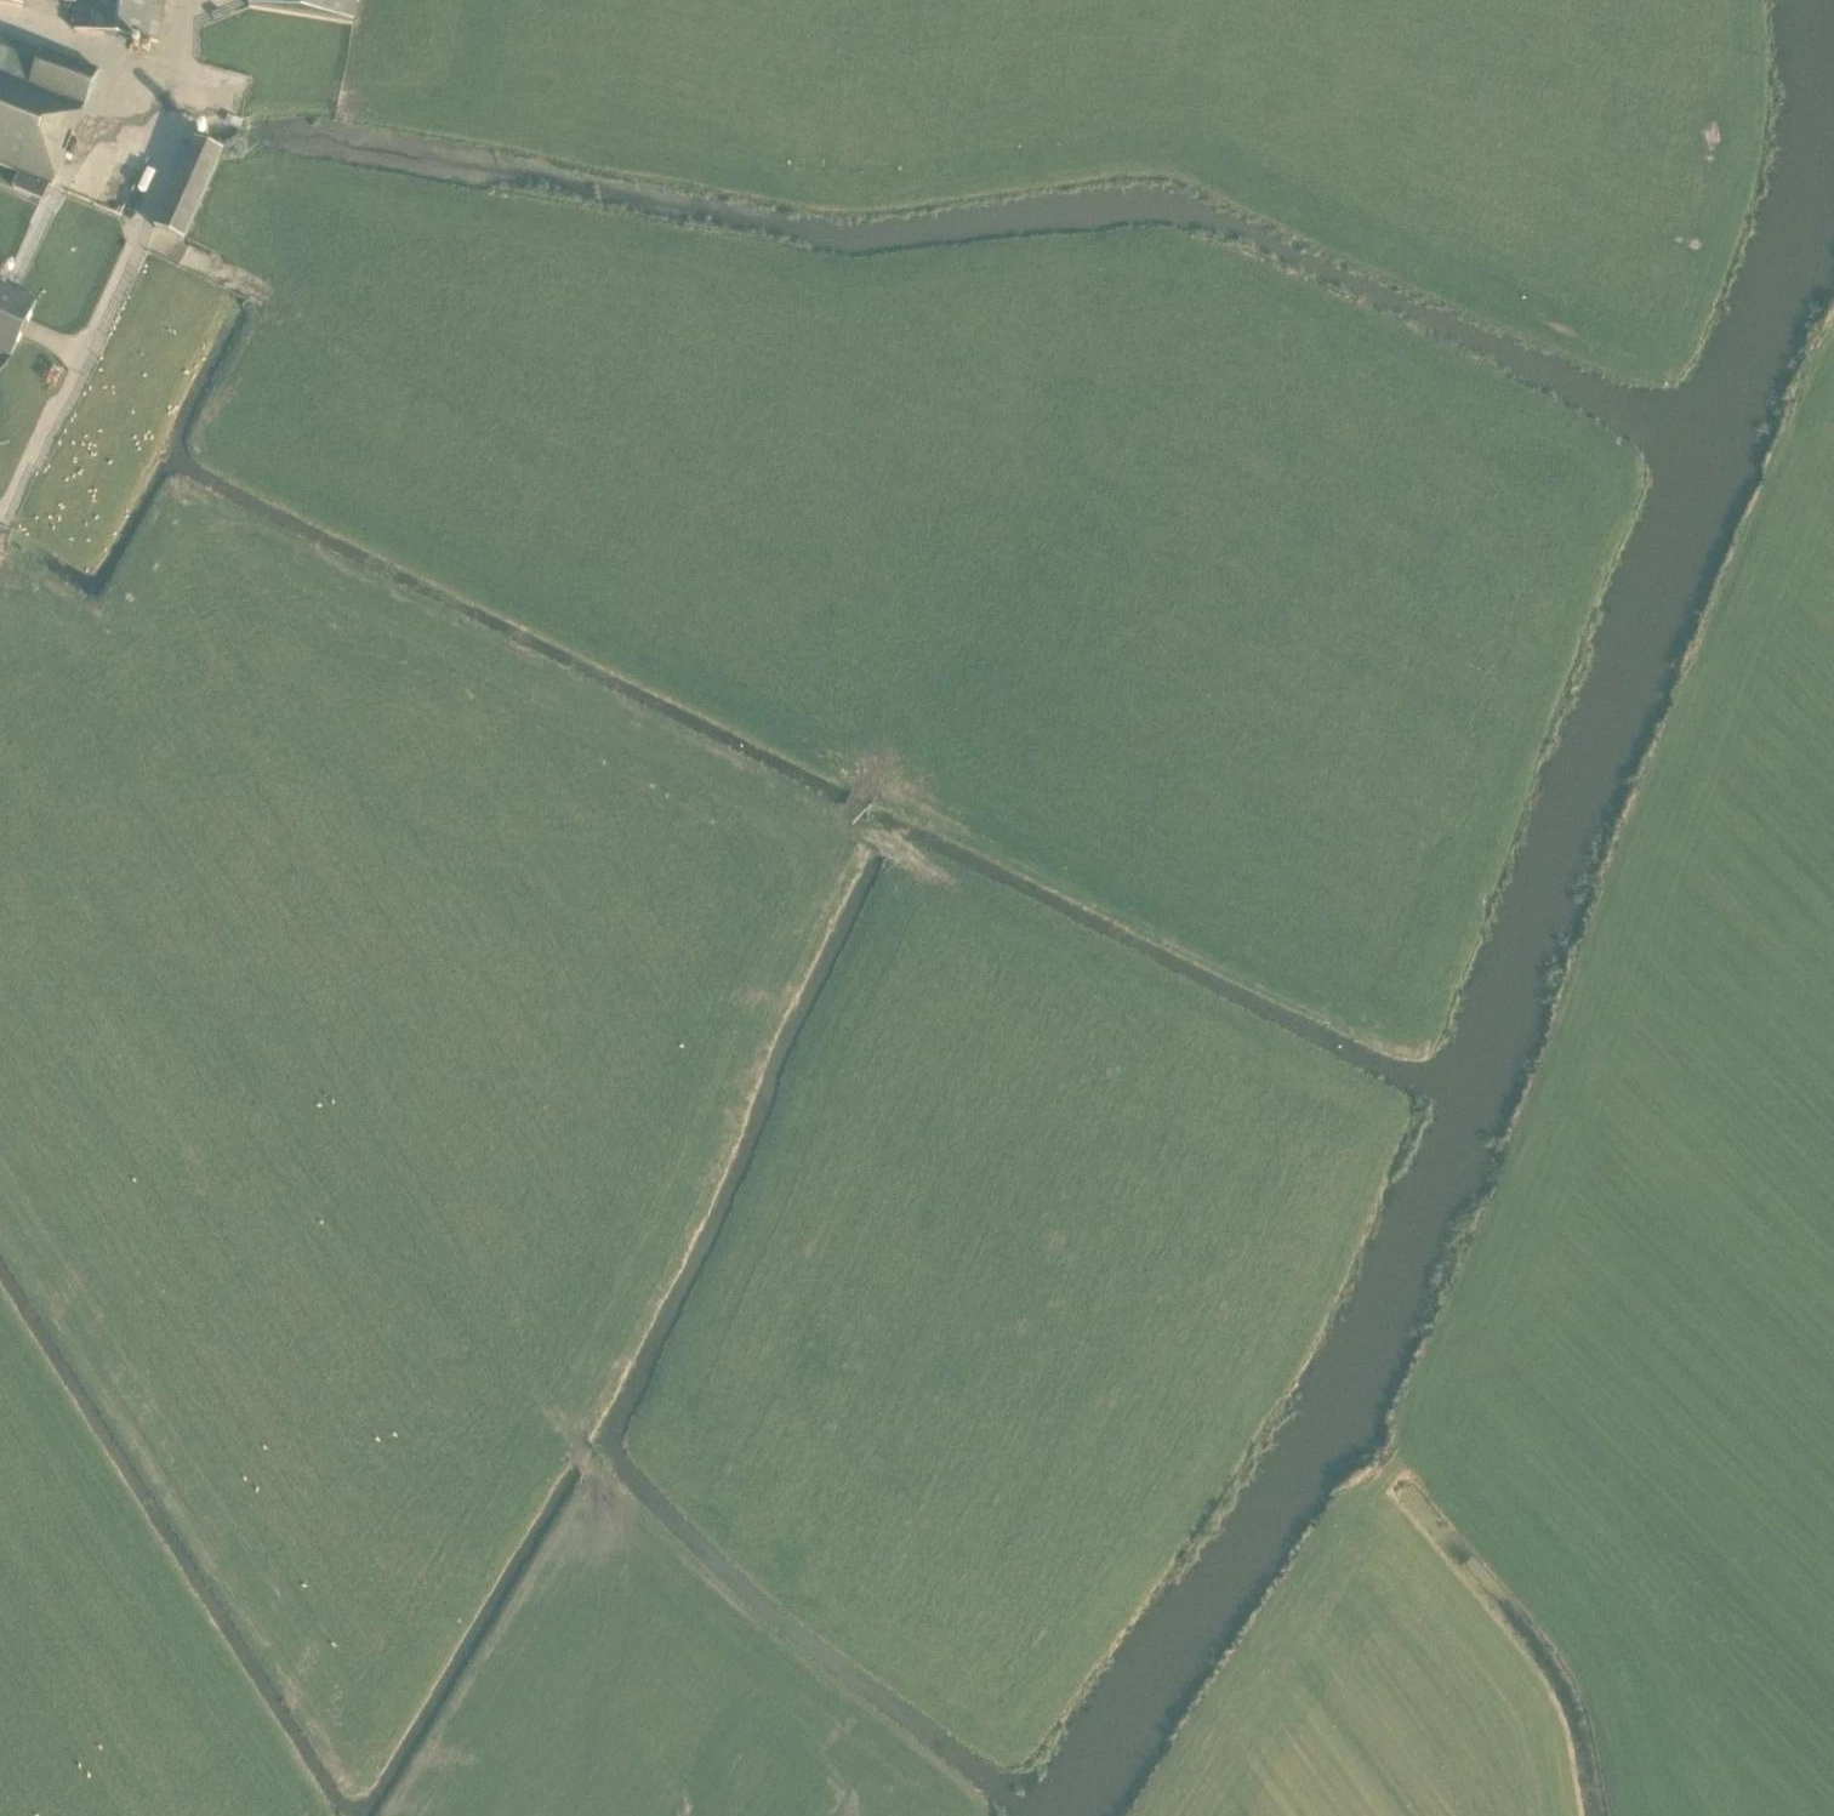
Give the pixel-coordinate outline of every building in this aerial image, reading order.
[(25,0),(0,0),(0,5),(24,9),(25,0)] [(158,46),(166,0),(80,0),(75,32),(158,46)] [(354,27),(358,0),(251,0),(249,10),(354,27)] [(29,180),(53,190),(100,74),(41,50),(29,86),(0,74),(0,168),(29,180)] [(154,230),(184,243),(224,154),(194,140),(154,230)] [(29,317),(36,302),(29,299),(0,286),(0,353),(10,358),(29,317)]
